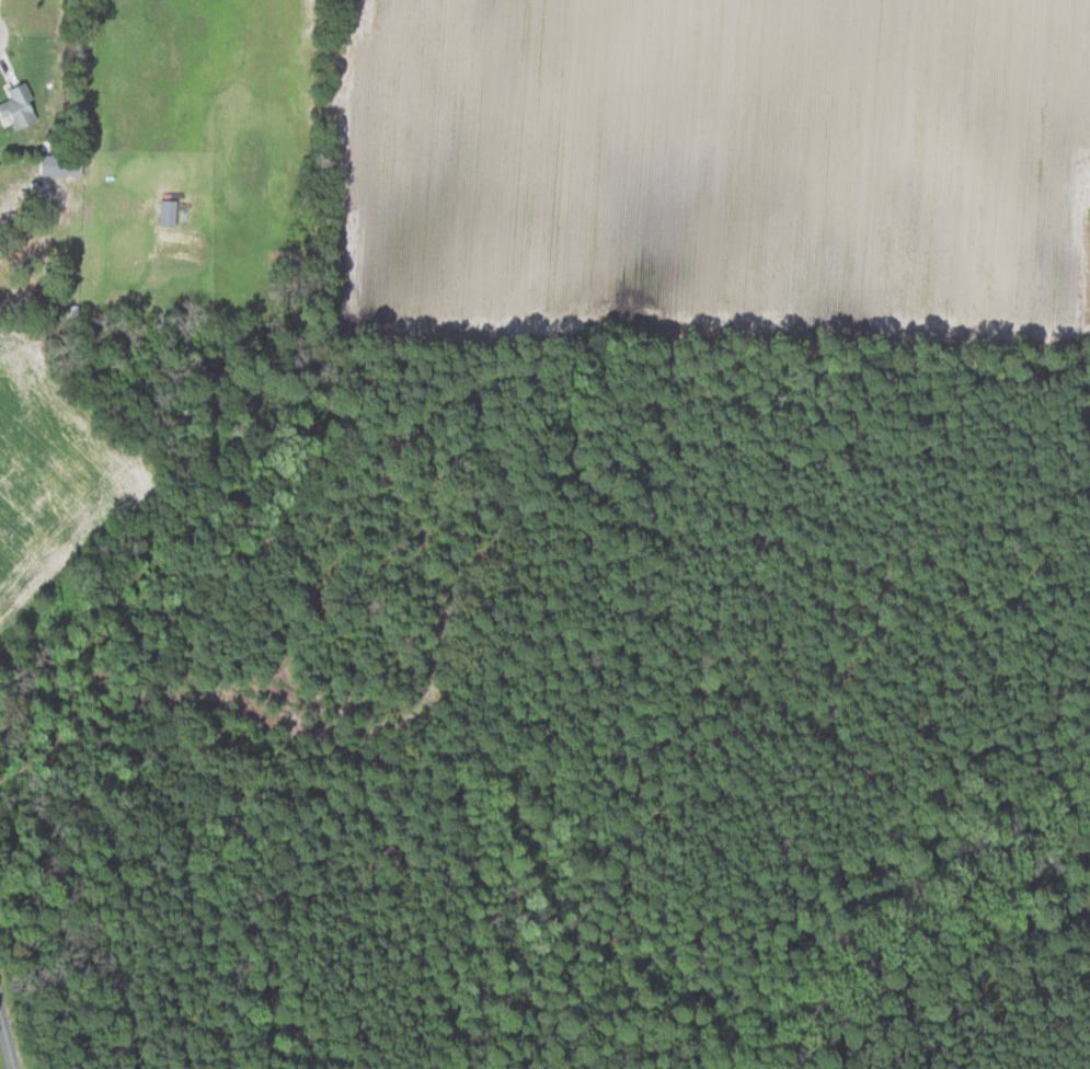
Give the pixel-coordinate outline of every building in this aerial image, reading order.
[(0,102),(0,108),(4,116),(10,113),(18,129),(42,117),(25,81),(9,88),(13,96),(0,102)] [(85,156),(42,154),(42,173),(85,174),(85,156)] [(162,224),(179,224),(180,199),(163,198),(162,224)]
